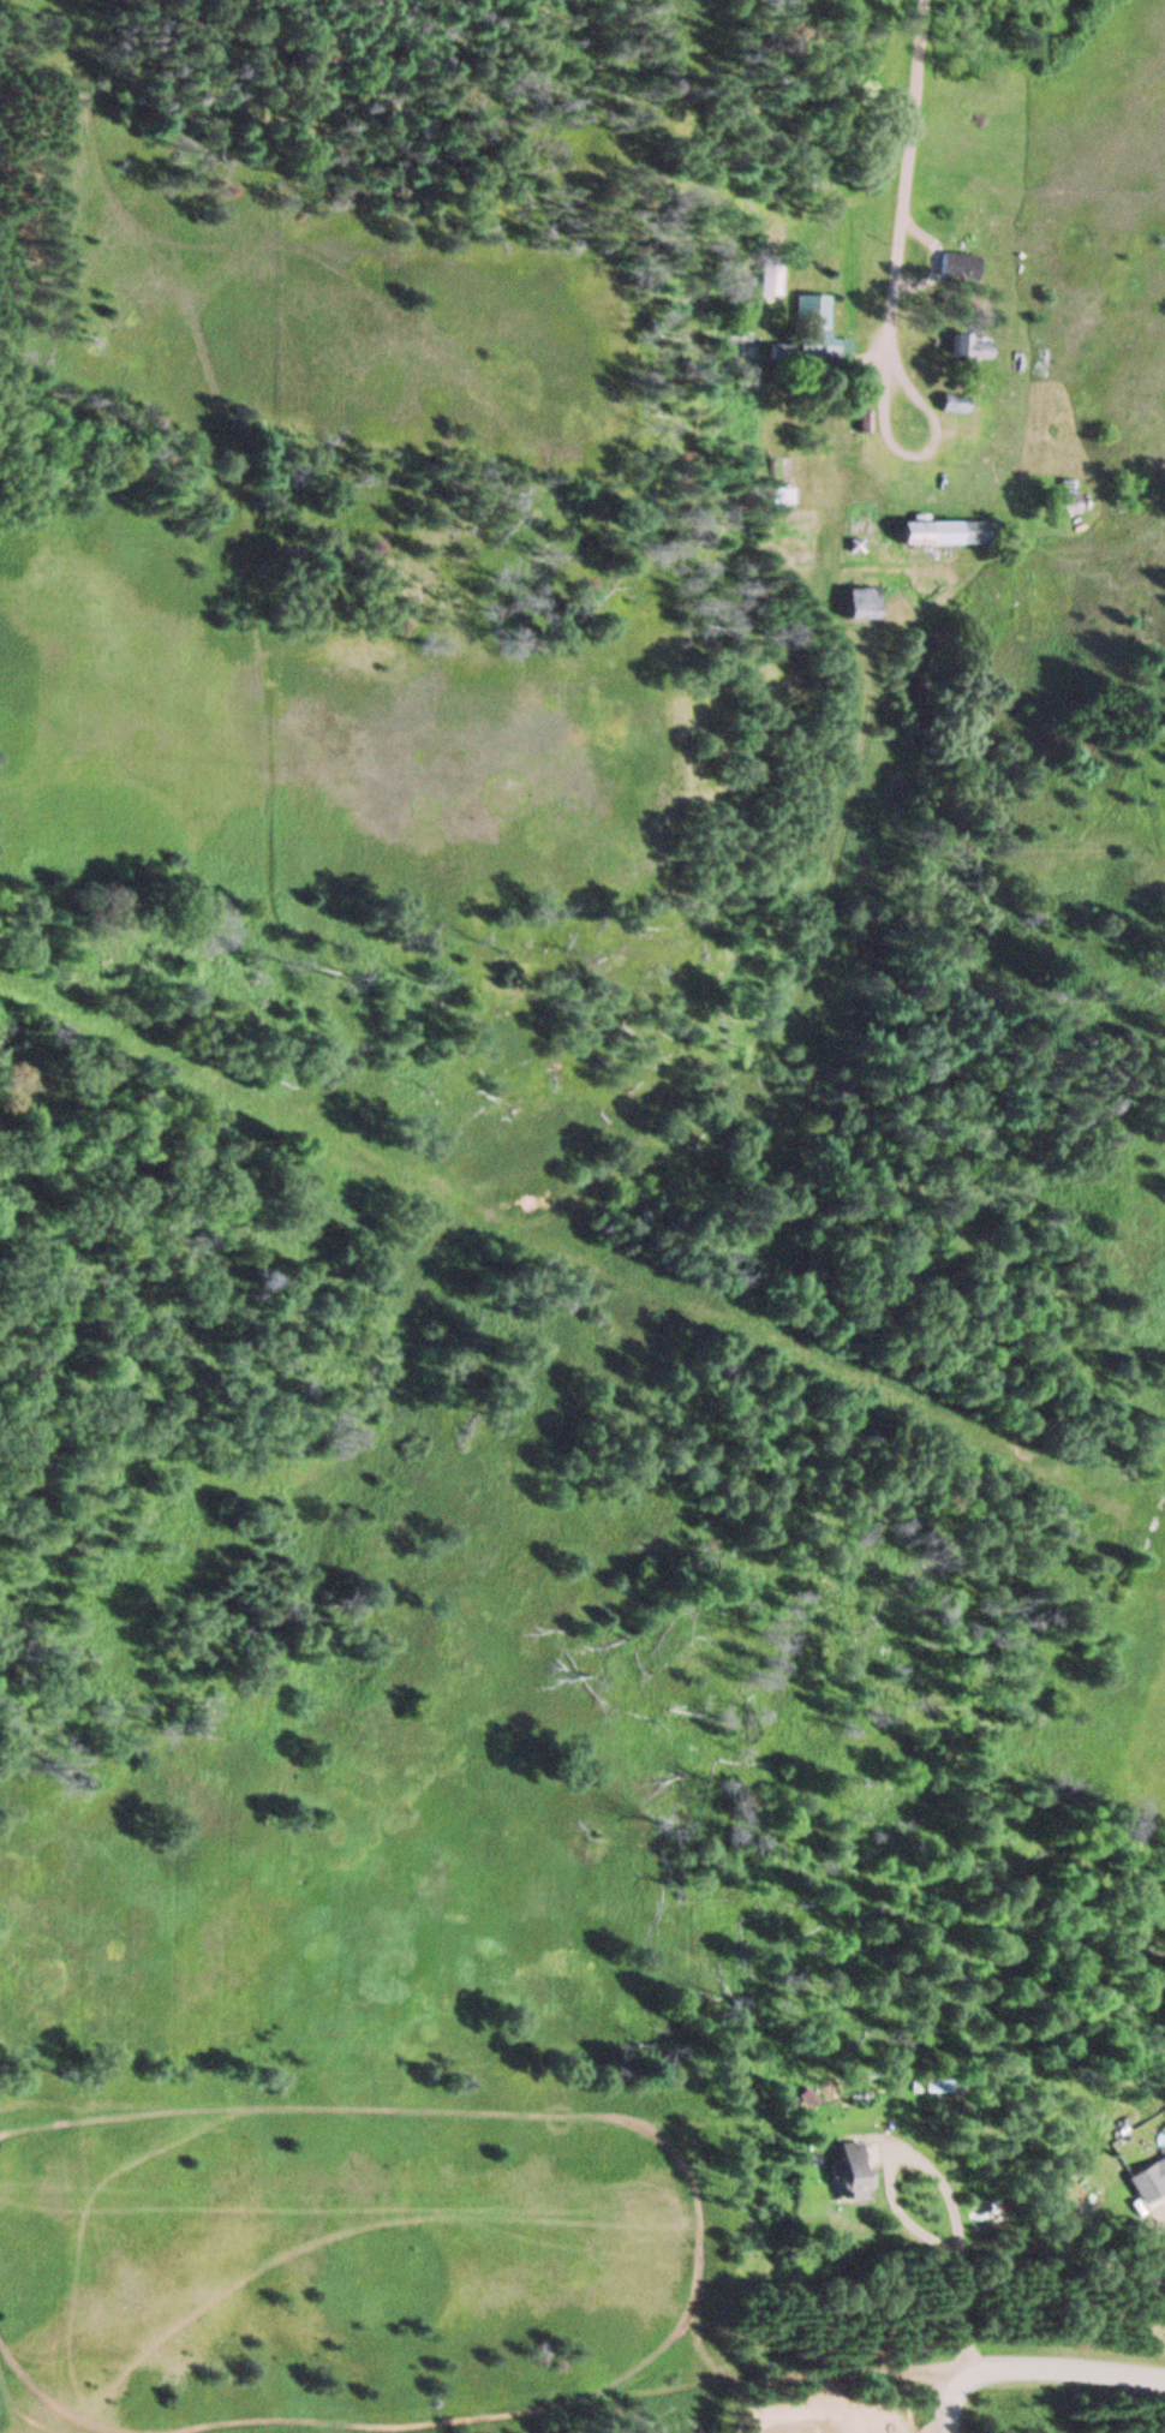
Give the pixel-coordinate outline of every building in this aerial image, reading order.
[(979,284),(979,257),(938,256),(938,283),(979,284)] [(848,366),(849,342),(829,341),(830,299),(794,298),(793,364),(848,366)] [(954,359),(983,361),(984,338),(955,336),(954,359)] [(769,506),(792,506),(792,489),(769,489),(769,506)] [(894,523),(894,546),(962,546),(962,523),(894,523)] [(852,2146),(828,2146),(828,2203),(853,2203),(852,2146)] [(1135,2203),(1164,2188),(1164,2156),(1122,2176),(1135,2203)]
